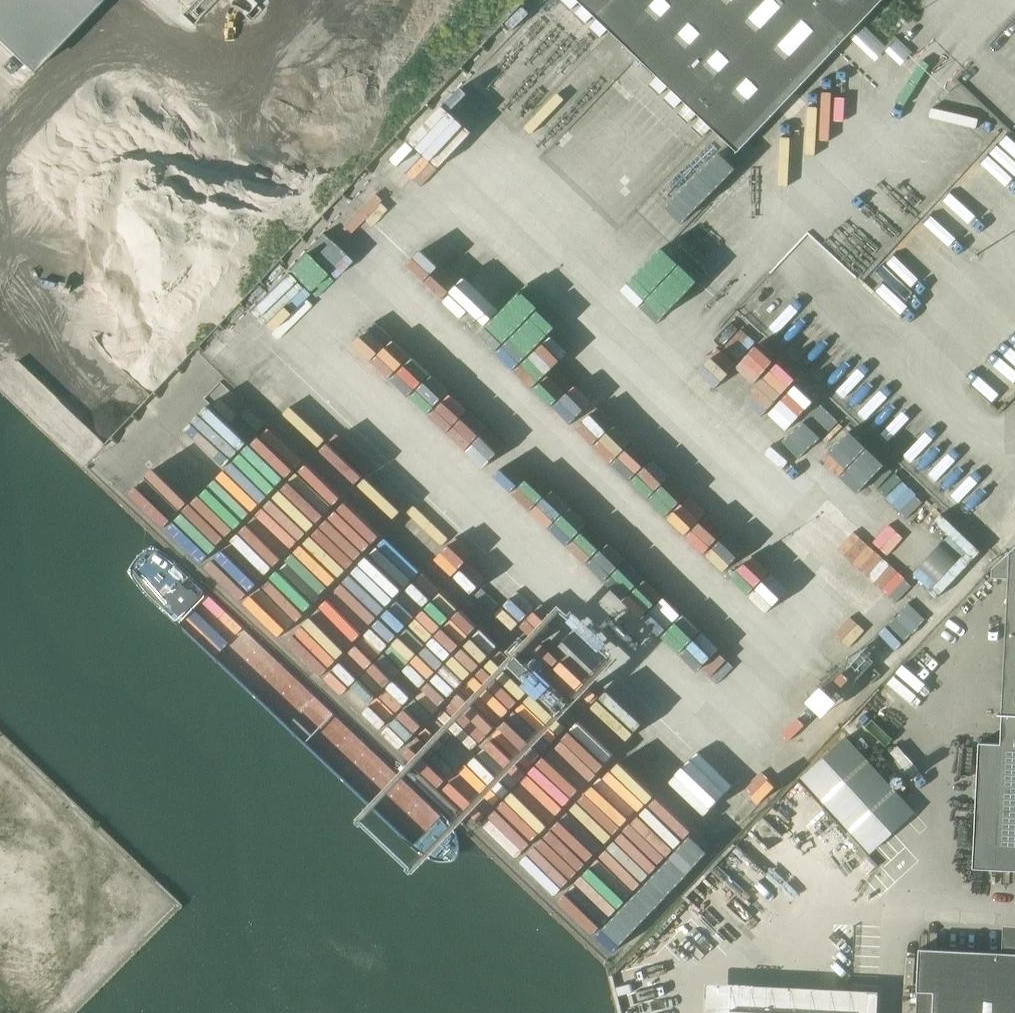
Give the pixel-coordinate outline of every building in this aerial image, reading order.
[(594,17),(737,153),(883,0),(577,0),(594,17)] [(1002,718),(1014,718),(1014,548),(992,568),(992,578),(1008,579),(1002,718)] [(1002,718),(996,848),(1014,849),(1014,718),(1002,718)] [(800,779),(883,868),(929,825),(847,737),(800,779)] [(920,948),(917,991),(934,992),(933,1012),(1014,1012),(1014,953),(920,948)]
